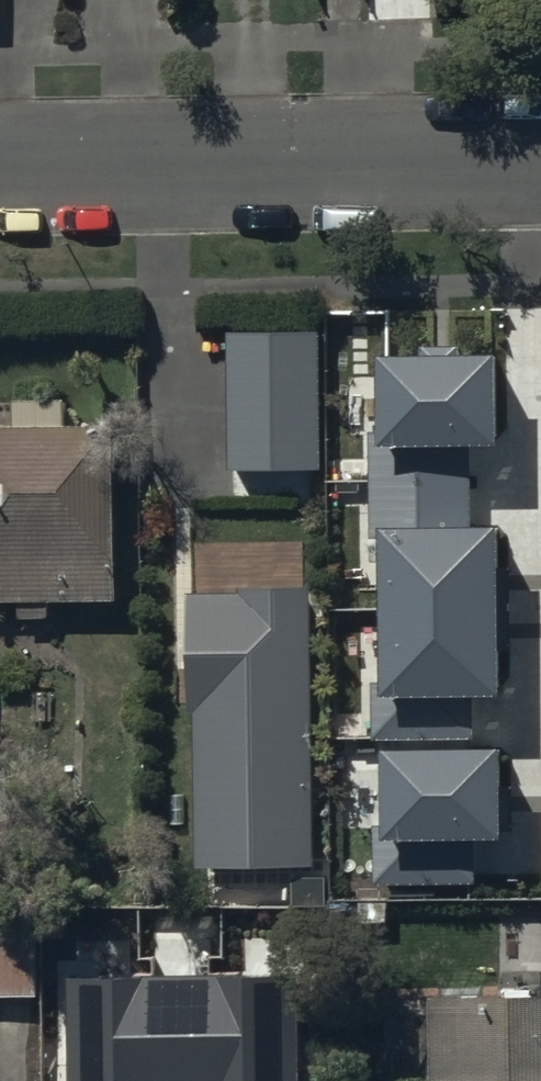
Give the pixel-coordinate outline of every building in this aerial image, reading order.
[(321,332),(231,333),(233,470),(323,469),(321,332)] [(375,739),(477,738),(476,698),(506,697),(504,526),(475,527),(474,445),(506,445),(505,353),(384,355),(385,432),(370,432),(372,539),(387,539),(388,684),(374,684),(375,739)] [(0,409),(0,593),(19,593),(20,609),(49,609),(49,595),(114,594),(114,410),(65,410),(65,390),(14,390),(14,409),(0,409)] [(242,595),(191,595),(192,712),(198,712),(199,868),(316,867),(313,587),(242,588),(242,595)] [(380,886),(478,885),(478,842),(511,841),(509,749),(388,751),(389,826),(379,827),(380,886)] [(78,980),(80,1080),(306,1080),(304,977),(78,980)] [(431,997),(432,1080),(540,1080),(540,997),(431,997)]
